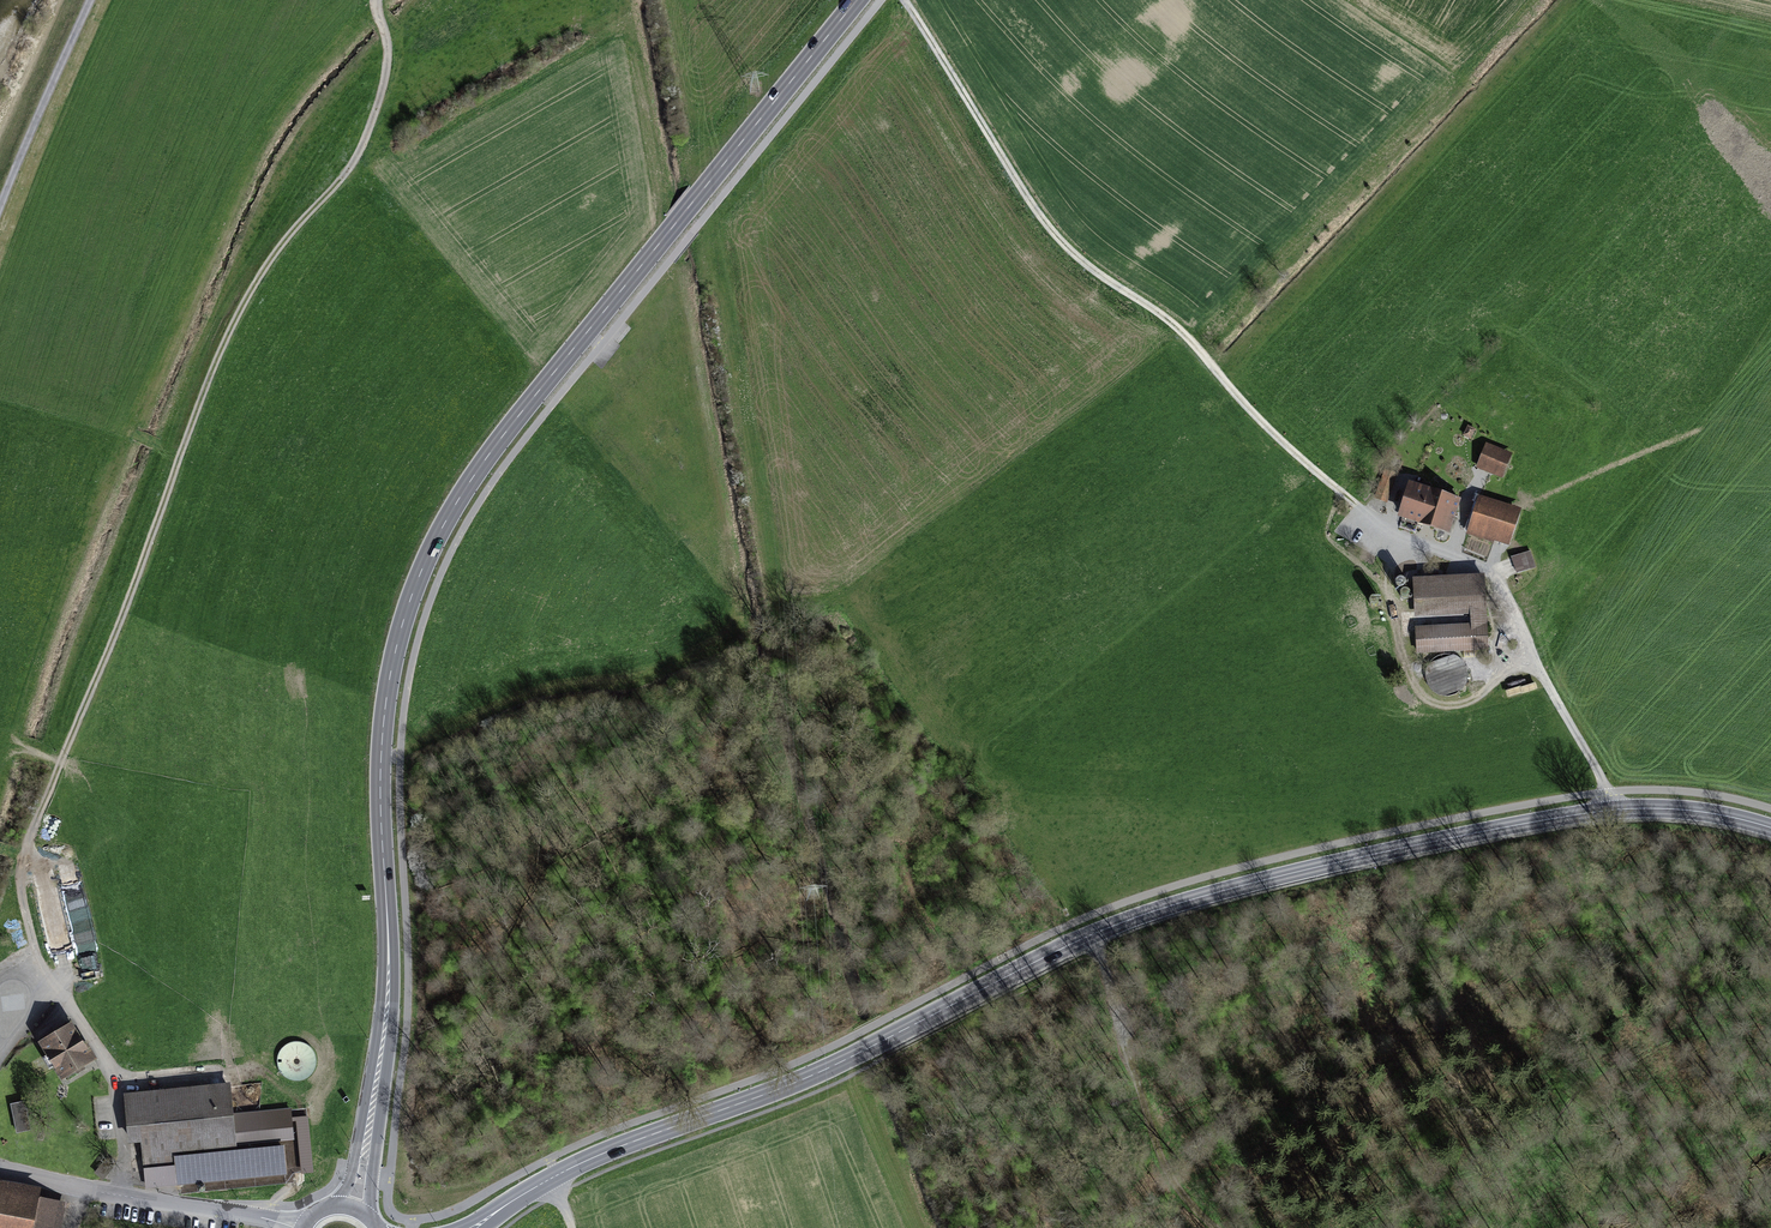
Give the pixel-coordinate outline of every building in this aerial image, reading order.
[(1509,457),(1487,447),(1478,467),(1500,477),(1509,457)] [(1457,504),(1407,489),(1397,523),(1447,538),(1457,504)] [(1518,512),(1478,500),(1468,535),(1507,547),(1518,512)] [(1534,565),(1529,552),(1511,559),(1516,572),(1534,565)] [(1482,579),(1412,582),(1414,618),(1471,615),(1471,627),(1415,629),(1416,653),(1485,650),(1482,579)] [(1467,657),(1429,659),(1430,690),(1469,688),(1467,657)] [(1508,688),(1510,696),(1539,688),(1537,680),(1508,688)] [(64,1022),(37,1038),(59,1075),(86,1059),(64,1022)] [(311,1077),(312,1044),(281,1043),(280,1076),(311,1077)] [(225,1086),(123,1097),(128,1141),(140,1139),(144,1169),(174,1166),(176,1185),(282,1174),(279,1145),(258,1147),(255,1120),(229,1123),(225,1086)] [(0,1180),(0,1227),(51,1227),(56,1201),(32,1197),(34,1186),(0,1180)]
